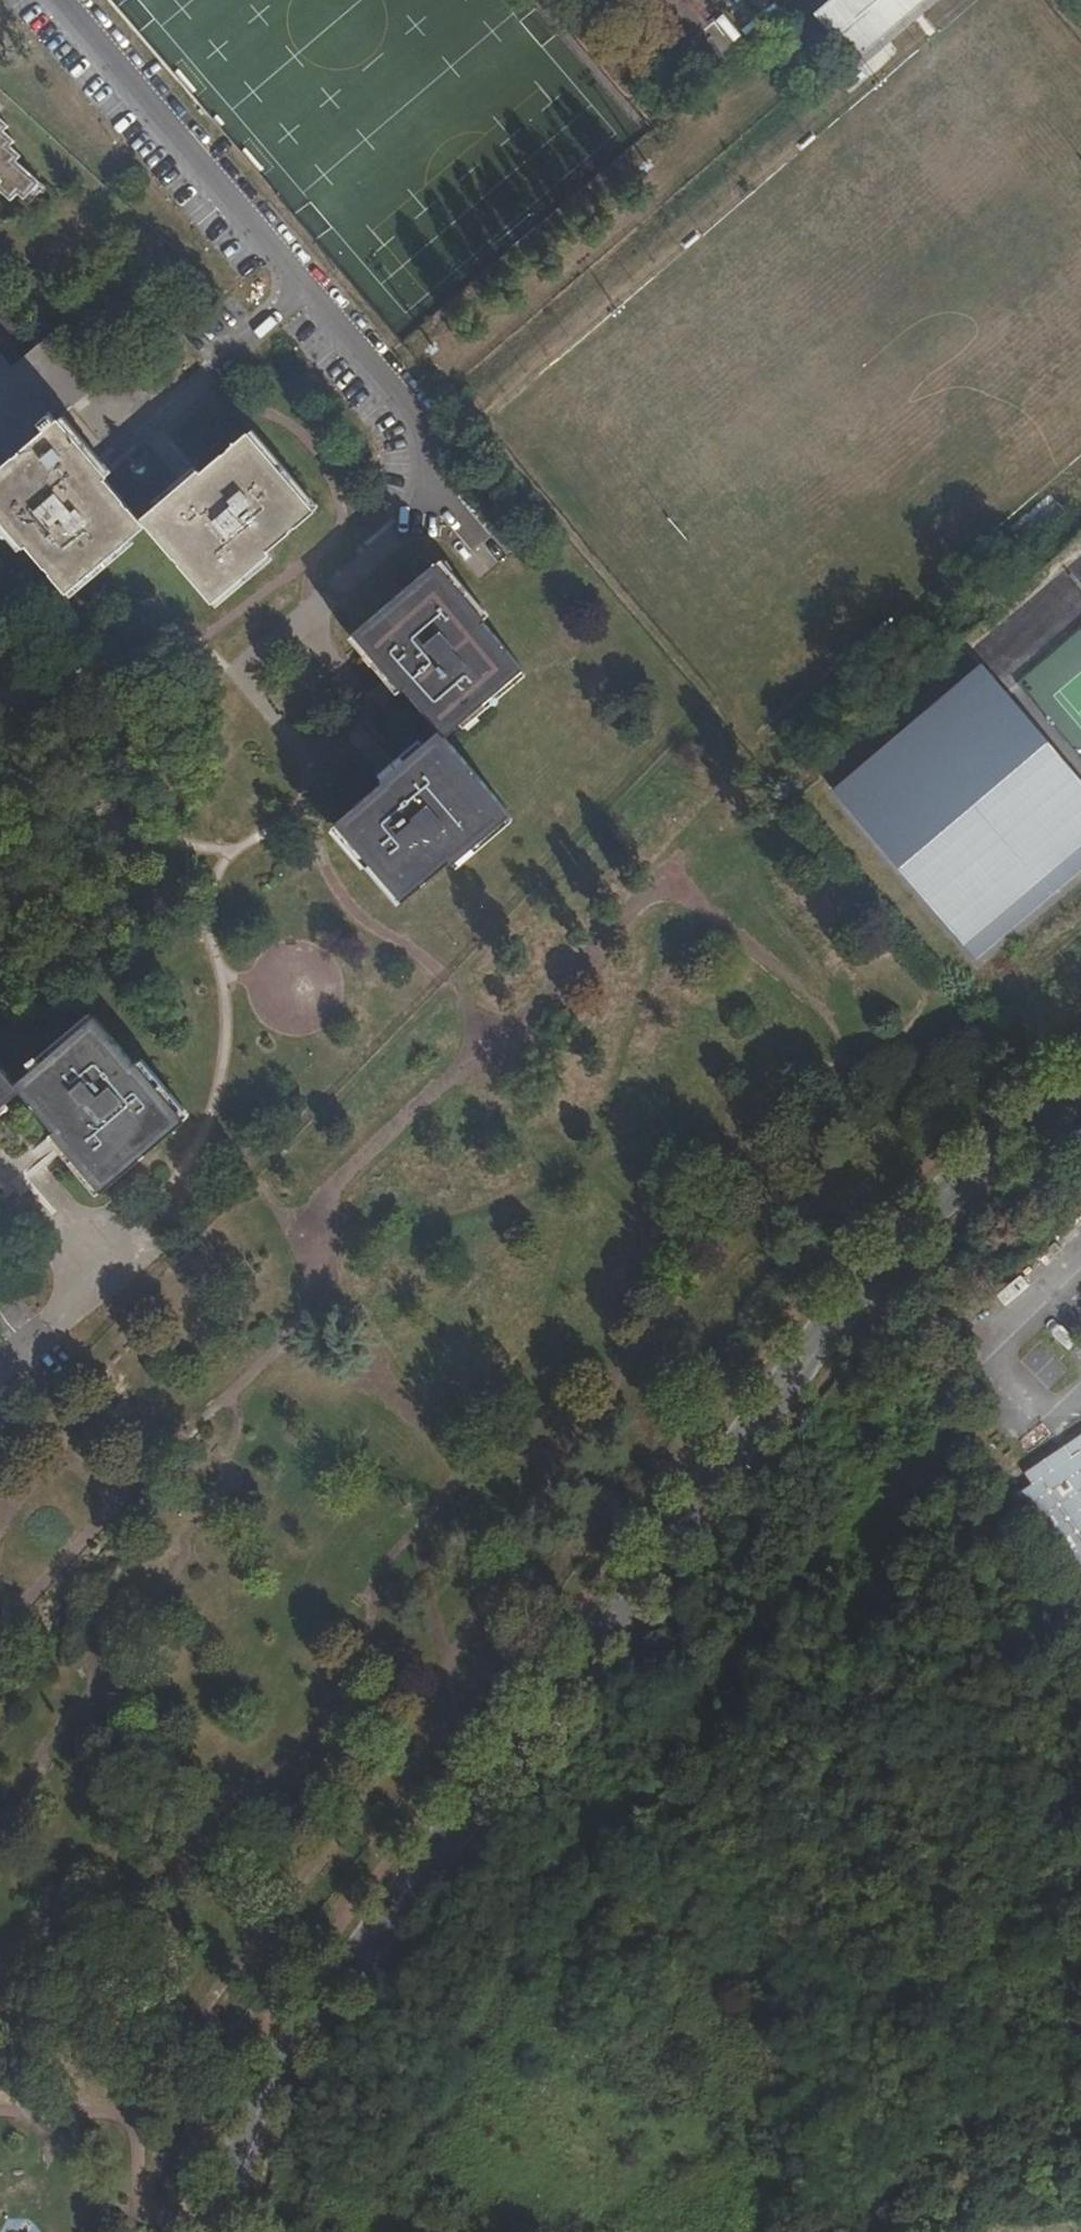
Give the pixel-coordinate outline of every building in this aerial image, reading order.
[(815,15),(859,63),(930,0),(832,0),(815,15)] [(13,199),(19,192),(27,198),(42,180),(19,160),(23,154),(11,144),(15,139),(5,130),(9,125),(0,117),(0,189),(13,199)] [(29,548),(32,546),(70,592),(147,526),(214,605),(271,556),(269,554),(319,512),(251,433),(204,474),(201,472),(144,520),(110,479),(112,477),(62,419),(107,378),(55,335),(15,369),(0,352),(0,513),(29,548)] [(136,342),(130,349),(138,355),(144,348),(136,342)] [(385,784),(338,826),(404,903),(451,863),(454,865),(512,815),(446,737),(525,669),(484,621),(487,619),(439,564),(355,635),(404,692),(406,690),(441,732),(384,784),(385,784)] [(978,663),(822,790),(973,964),(1080,872),(1080,785),(978,663)] [(69,1022),(0,1080),(0,1103),(77,1196),(161,1124),(109,1063),(107,1065),(69,1022)] [(1021,1497),(1080,1584),(1080,1442),(1029,1477),(1035,1487),(1021,1497)]
